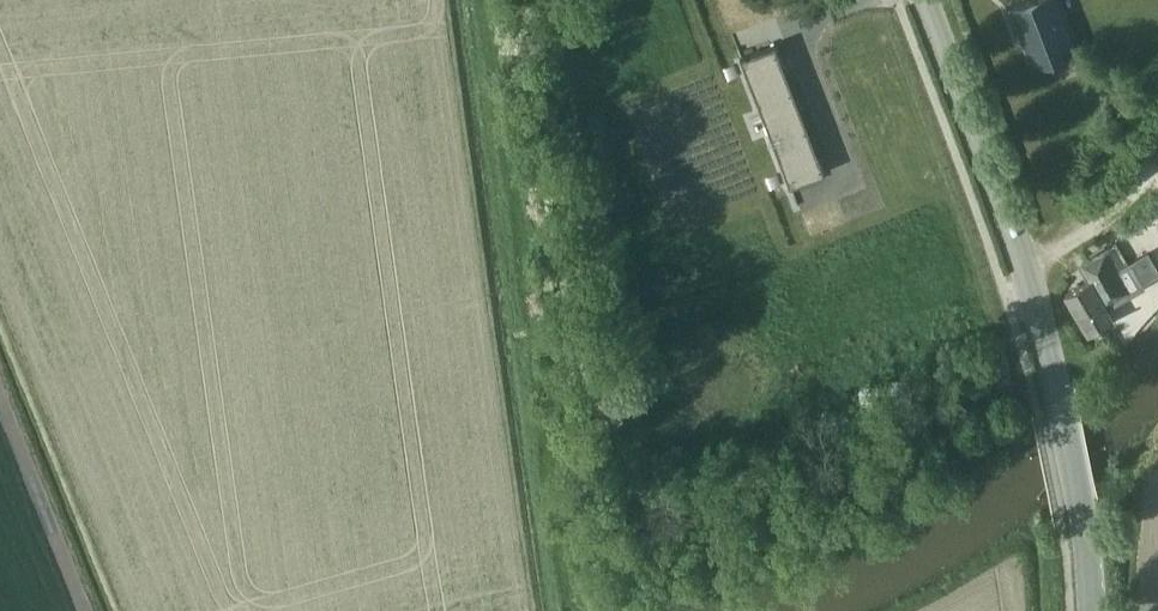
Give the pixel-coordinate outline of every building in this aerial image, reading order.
[(1074,50),(1055,0),(1028,0),(1011,7),(1033,66),(1074,50)] [(790,185),(825,172),(775,43),(740,56),(790,185)] [(1150,141),(1157,148),(1157,122),(1153,128),(1157,131),(1150,141)] [(1112,318),(1106,309),(1145,286),(1131,262),(1129,263),(1116,241),(1079,264),(1087,277),(1061,293),(1086,334),(1112,318)]
